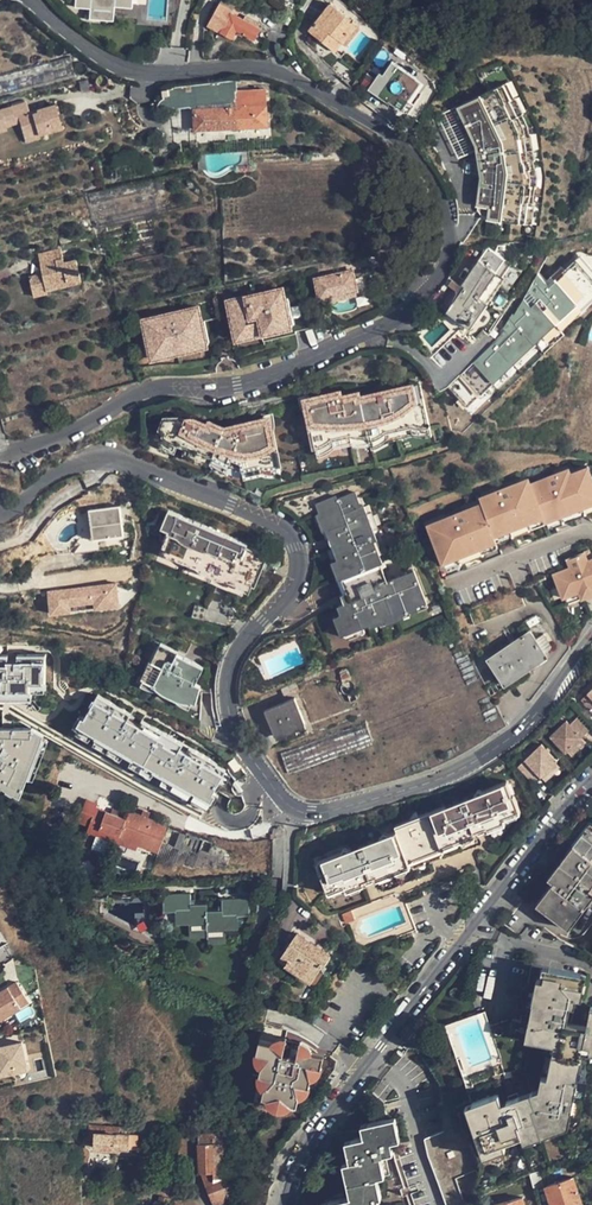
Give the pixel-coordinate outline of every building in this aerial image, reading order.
[(89,8),(80,0),(75,3),(84,12),(89,8)] [(89,8),(93,6),(95,6),(96,4),(110,5),(110,0),(80,0),(89,8)] [(207,25),(231,37),(236,29),(254,39),(260,27),(232,11),(238,0),(237,0),(221,0),(207,25)] [(309,30),(331,47),(344,31),(347,34),(356,23),(331,2),(309,30)] [(360,26),(356,23),(347,34),(344,31),(331,47),(335,50),(342,42),(346,44),(360,26)] [(11,91),(73,73),(69,56),(41,64),(0,76),(0,94),(11,91)] [(392,62),(378,82),(372,89),(397,107),(416,79),(392,62)] [(362,81),(372,89),(378,82),(377,80),(367,74),(362,81)] [(192,85),(194,107),(196,129),(266,125),(266,119),(270,119),(269,111),(265,111),(263,88),(237,90),(236,79),(192,85)] [(421,83),(416,79),(397,107),(401,110),(421,83)] [(290,89),(283,84),(278,89),(287,94),(290,89)] [(190,107),(194,107),(192,85),(168,88),(169,94),(163,95),(163,99),(161,100),(157,107),(174,107),(175,108),(189,106),(190,107)] [(516,125),(509,110),(510,110),(502,93),(471,108),(492,153),(486,153),(487,170),(492,170),(493,173),(494,173),(492,187),(497,187),(493,218),(488,217),(487,230),(522,234),(525,212),(527,212),(529,194),(527,194),(528,187),(527,179),(529,179),(527,170),(526,170),(523,144),(524,144),(523,136),(517,124),(516,125)] [(25,101),(12,105),(14,115),(18,114),(29,111),(26,103),(25,101)] [(20,121),(23,132),(35,128),(37,134),(51,130),(50,127),(60,125),(55,104),(29,111),(18,114),(20,121)] [(14,115),(12,105),(0,108),(0,126),(5,125),(4,118),(14,115)] [(523,122),(516,107),(510,110),(509,110),(516,125),(517,124),(523,122)] [(5,125),(20,121),(18,114),(14,115),(4,118),(5,125)] [(37,138),(37,134),(35,128),(23,132),(25,140),(37,138)] [(534,169),(530,143),(524,144),(523,144),(526,170),(527,170),(534,169)] [(536,187),(535,178),(529,179),(527,179),(528,187),(527,194),(529,194),(535,195),(536,187)] [(530,235),(533,212),(527,212),(525,212),(522,234),(527,235),(530,235)] [(465,318),(481,297),(479,295),(504,259),(488,247),(460,285),(462,286),(460,291),(448,306),(465,318)] [(38,254),(40,262),(42,262),(56,259),(53,250),(38,254)] [(29,276),(32,287),(44,284),(45,289),(48,288),(81,280),(75,259),(64,261),(63,257),(56,259),(42,262),(40,262),(41,268),(42,271),(37,273),(29,276)] [(562,260),(558,264),(567,272),(571,267),(562,260)] [(567,272),(558,264),(539,286),(562,306),(581,284),(567,272)] [(591,285),(571,267),(567,272),(581,284),(588,290),(591,285)] [(352,269),(315,278),(315,279),(317,289),(323,287),(325,296),(357,288),(352,269)] [(449,284),(460,291),(462,286),(460,285),(452,279),(449,284)] [(46,293),(45,289),(44,284),(32,287),(34,296),(46,293)] [(569,311),(588,290),(581,284),(562,306),(569,311)] [(543,328),(562,306),(539,286),(520,308),(523,310),(539,325),(543,328)] [(281,287),(227,300),(231,314),(234,329),(241,327),(243,333),(282,324),(281,318),(288,316),(284,298),(281,287)] [(357,288),(325,296),(326,301),(358,294),(357,288)] [(294,327),(287,297),(284,298),(288,316),(281,318),(282,324),(243,333),(241,327),(234,329),(231,314),(228,315),(234,341),(294,327)] [(487,301),(481,297),(465,318),(448,306),(446,310),(469,327),(487,301)] [(569,311),(562,306),(543,328),(549,333),(569,311)] [(197,307),(143,320),(146,330),(150,349),(157,347),(159,353),(198,343),(197,338),(204,336),(201,321),(197,307)] [(463,410),(539,325),(523,310),(508,327),(446,395),(463,410)] [(210,347),(204,320),(201,321),(204,336),(197,338),(198,343),(159,353),(157,347),(150,349),(146,330),(143,331),(150,361),(210,347)] [(422,428),(431,426),(421,381),(403,386),(405,394),(394,397),(392,388),(378,391),(379,398),(362,402),(361,395),(343,399),(342,395),(341,390),(332,392),(334,403),(326,405),(323,394),(305,398),(317,448),(326,446),(327,443),(334,442),(352,438),(358,436),(360,438),(369,436),(370,440),(379,438),(381,435),(387,434),(411,428),(419,427),(422,428)] [(403,386),(392,388),(394,397),(405,394),(403,386)] [(360,391),(342,395),(343,399),(361,395),(360,391)] [(378,391),(361,395),(362,402),(379,398),(378,391)] [(332,392),(323,394),(326,405),(334,403),(332,392)] [(460,414),(463,410),(446,395),(443,399),(460,414)] [(209,424),(203,422),(194,419),(189,419),(188,420),(180,417),(163,419),(155,439),(161,441),(159,446),(165,452),(171,454),(175,455),(178,448),(185,450),(183,456),(194,460),(193,462),(194,462),(202,465),(207,466),(211,466),(212,467),(219,471),(224,473),(226,474),(229,466),(237,469),(242,468),(244,473),(245,479),(262,475),(267,476),(272,477),(279,476),(282,475),(280,467),(268,417),(251,421),(243,423),(232,426),(225,427),(210,422),(209,424)] [(419,427),(411,428),(413,435),(416,435),(418,436),(425,436),(433,434),(431,426),(422,428),(419,427)] [(411,428),(387,434),(389,440),(413,435),(411,428)] [(379,438),(370,440),(371,444),(372,448),(377,448),(381,446),(386,442),(389,440),(387,434),(381,435),(379,438)] [(358,436),(352,438),(353,444),(356,444),(359,445),(364,445),(371,444),(370,440),(369,436),(360,438),(358,436)] [(352,438),(334,442),(335,448),(353,444),(352,438)] [(326,446),(317,448),(318,456),(324,455),(329,452),(335,448),(334,442),(327,443),(326,446)] [(586,463),(568,471),(567,467),(527,483),(524,478),(476,498),(478,503),(425,525),(440,562),(494,540),(491,535),(542,514),(544,519),(591,499),(591,478),(586,463)] [(591,507),(591,499),(544,519),(545,521),(547,526),(591,507)] [(119,505),(88,510),(92,538),(123,534),(119,505)] [(373,539),(359,505),(322,520),(326,529),(323,530),(326,537),(344,530),(347,537),(329,544),(341,575),(339,577),(345,592),(342,593),(346,602),(335,606),(338,614),(337,614),(344,632),(359,626),(367,623),(368,625),(377,622),(383,620),(381,617),(398,610),(400,613),(406,610),(414,607),(413,604),(423,600),(411,570),(384,581),(376,563),(379,561),(370,540),(373,539)] [(247,545),(169,510),(161,528),(167,531),(161,546),(165,548),(252,586),(255,588),(266,563),(258,559),(260,555),(246,548),(247,545)] [(494,540),(494,541),(545,521),(544,519),(542,514),(491,535),(494,540)] [(344,530),(326,537),(329,544),(347,537),(344,530)] [(494,541),(494,540),(440,562),(443,569),(497,547),(494,541)] [(248,592),(252,586),(165,548),(162,555),(168,558),(175,558),(197,568),(202,571),(216,578),(223,579),(237,585),(243,590),(248,592)] [(553,573),(563,597),(591,584),(591,557),(588,549),(567,558),(570,566),(553,573)] [(345,592),(339,577),(333,579),(339,594),(342,593),(345,592)] [(116,582),(46,589),(49,614),(119,606),(116,582)] [(563,597),(565,603),(581,596),(582,597),(591,593),(591,584),(563,597)] [(517,588),(466,610),(473,626),(524,604),(517,588)] [(413,604),(414,607),(415,610),(425,606),(423,600),(413,604)] [(205,609),(192,605),(187,618),(199,622),(205,609)] [(383,620),(377,622),(378,625),(407,613),(406,610),(400,613),(398,610),(381,617),(383,620)] [(344,632),(337,614),(331,617),(338,634),(346,638),(361,631),(359,626),(344,632)] [(488,657),(502,679),(504,681),(545,652),(530,629),(488,657)] [(176,654),(157,642),(137,676),(183,702),(189,706),(192,687),(188,684),(197,668),(175,656),(176,654)] [(46,691),(46,655),(0,655),(0,691),(46,691)] [(183,702),(137,676),(134,682),(138,685),(151,689),(166,698),(171,703),(180,707),(183,702)] [(586,692),(589,696),(582,703),(591,715),(591,687),(586,692)] [(92,693),(73,725),(210,805),(229,772),(92,693)] [(304,722),(301,713),(294,698),(265,710),(275,735),(304,722)] [(560,752),(562,751),(577,737),(584,731),(573,719),(565,724),(562,721),(546,735),(560,752)] [(17,795),(40,735),(29,728),(0,727),(0,785),(17,795)] [(581,742),(577,737),(562,751),(566,755),(581,742)] [(532,771),(535,775),(550,761),(552,759),(537,742),(513,765),(525,778),(532,771)] [(554,766),(550,761),(535,775),(539,779),(554,766)] [(507,780),(502,782),(508,794),(513,793),(507,780)] [(508,794),(502,782),(396,827),(397,832),(325,864),(330,877),(325,878),(324,880),(330,893),(347,886),(349,890),(350,891),(367,884),(378,879),(395,871),(412,864),(428,857),(443,850),(444,849),(442,845),(459,838),(476,831),(487,825),(505,818),(505,817),(503,812),(520,806),(515,793),(513,793),(508,794)] [(138,845),(153,851),(164,837),(142,814),(130,810),(127,816),(114,812),(107,809),(97,805),(98,802),(87,798),(78,822),(88,826),(86,832),(117,843),(118,838),(138,845)] [(522,810),(520,806),(503,812),(505,817),(507,816),(509,818),(519,813),(519,811),(522,810)] [(507,822),(505,818),(487,825),(489,829),(492,828),(493,830),(504,825),(504,823),(507,822)] [(591,821),(582,831),(588,837),(573,856),(566,851),(555,867),(561,871),(554,880),(541,896),(549,903),(545,910),(561,922),(566,916),(574,922),(591,899),(591,822),(591,821)] [(186,833),(168,826),(166,833),(164,837),(158,853),(157,860),(174,866),(175,862),(193,868),(195,863),(204,867),(206,862),(217,866),(218,862),(227,865),(232,852),(211,844),(213,841),(187,832),(186,833)] [(477,834),(476,831),(459,838),(461,841),(463,841),(464,842),(475,839),(475,836),(477,834)] [(582,831),(566,851),(573,856),(588,837),(582,831)] [(137,850),(138,845),(118,838),(117,843),(137,850)] [(458,843),(461,841),(459,838),(442,845),(444,849),(446,848),(448,850),(459,846),(458,843)] [(429,861),(428,857),(412,864),(413,868),(415,867),(417,869),(428,865),(427,862),(429,861)] [(320,866),(325,878),(330,877),(325,864),(320,866)] [(410,870),(413,868),(412,864),(395,871),(397,875),(399,875),(400,877),(410,872),(410,870)] [(548,875),(554,880),(561,871),(555,867),(548,875)] [(394,877),(397,875),(395,871),(378,879),(380,883),(383,881),(384,884),(394,880),(394,877)] [(368,888),(367,884),(350,891),(351,895),(353,894),(355,896),(365,892),(365,890),(368,888)] [(346,892),(349,890),(347,886),(330,893),(332,897),(334,896),(335,898),(340,897),(346,895),(346,892)] [(164,895),(165,921),(191,920),(192,927),(208,927),(208,934),(224,934),(224,923),(236,922),(248,922),(247,898),(223,899),(223,909),(207,909),(207,903),(191,904),(191,894),(164,895)] [(536,903),(545,910),(549,903),(541,896),(536,903)] [(342,914),(346,923),(355,919),(350,910),(342,914)] [(569,928),(574,922),(566,916),(561,922),(569,928)] [(224,923),(224,934),(236,933),(236,922),(224,923)] [(288,959),(312,975),(320,963),(322,963),(329,953),(297,932),(279,960),(285,963),(288,959)] [(224,934),(208,934),(208,943),(225,942),(224,934)] [(309,979),(312,975),(288,959),(285,963),(309,979)] [(579,985),(584,986),(587,974),(543,964),(542,971),(562,975),(562,979),(569,980),(569,983),(579,985)] [(580,1057),(583,1045),(588,1024),(568,1019),(569,1016),(572,1003),(575,1003),(577,996),(579,985),(569,983),(569,980),(562,979),(562,975),(542,971),(540,977),(544,978),(539,1003),(533,1001),(529,1021),(509,1017),(505,1034),(492,1039),(484,1041),(475,1012),(443,1022),(468,1100),(485,1151),(505,1145),(503,1138),(523,1131),(525,1138),(569,1124),(583,1058),(580,1057)] [(538,976),(533,1001),(539,1003),(544,978),(540,977),(538,976)] [(32,1004),(20,981),(0,991),(0,1020),(32,1004)] [(483,1009),(475,1012),(484,1041),(492,1039),(488,1024),(483,1009)] [(591,1047),(591,1012),(590,1011),(589,1020),(588,1024),(583,1045),(590,1046),(591,1047)] [(431,1021),(423,1014),(413,1027),(415,1029),(421,1034),(431,1021)] [(589,1020),(569,1016),(568,1019),(588,1024),(589,1020)] [(509,1017),(488,1024),(492,1039),(505,1034),(509,1017)] [(415,1029),(408,1039),(413,1044),(421,1034),(415,1029)] [(299,1040),(286,1037),(284,1044),(282,1053),(296,1056),(298,1047),(299,1040)] [(282,1053),(284,1044),(272,1041),(259,1038),(256,1051),(262,1052),(260,1064),(258,1073),(265,1074),(262,1086),(260,1095),(266,1096),(290,1102),(296,1103),(298,1094),(301,1082),(308,1084),(310,1076),(313,1064),(320,1066),(323,1053),(310,1050),(298,1047),(296,1056),(282,1053)] [(0,1044),(0,1076),(31,1072),(27,1040),(0,1044)] [(299,1040),(298,1047),(310,1050),(306,1045),(303,1042),(299,1040)] [(313,1064),(310,1076),(314,1074),(317,1072),(319,1069),(320,1066),(313,1064)] [(301,1082),(298,1094),(299,1094),(303,1092),(305,1090),(307,1088),(308,1084),(301,1082)] [(290,1102),(266,1096),(267,1100),(270,1103),(273,1105),(276,1106),(281,1107),(284,1106),(287,1105),(290,1102)] [(478,1153),(485,1151),(468,1100),(461,1102),(478,1153)] [(397,1115),(393,1117),(398,1138),(402,1137),(397,1115)] [(349,1160),(353,1182),(374,1177),(380,1175),(383,1175),(379,1153),(384,1152),(390,1151),(388,1140),(398,1138),(393,1117),(364,1124),(366,1135),(360,1137),(350,1139),(353,1151),(347,1153),(349,1160)] [(120,1125),(88,1123),(88,1135),(94,1136),(94,1147),(137,1149),(138,1133),(120,1132),(120,1125)] [(357,1125),(360,1137),(366,1135),(364,1124),(357,1125)] [(202,1173),(215,1204),(241,1204),(236,1192),(242,1189),(235,1171),(228,1174),(227,1173),(225,1132),(198,1133),(199,1173),(202,1173)] [(457,1170),(447,1144),(443,1132),(425,1136),(428,1148),(450,1204),(471,1204),(457,1170)] [(345,1140),(347,1153),(353,1151),(350,1139),(345,1140)] [(388,1173),(384,1152),(379,1153),(383,1175),(388,1173)] [(342,1161),(347,1183),(353,1182),(349,1160),(342,1161)] [(371,1198),(376,1197),(378,1197),(377,1188),(374,1177),(353,1182),(356,1193),(350,1195),(328,1200),(329,1204),(372,1204),(371,1198)] [(575,1177),(547,1185),(553,1204),(584,1204),(575,1177)] [(353,1182),(347,1183),(350,1195),(356,1193),(353,1182)] [(159,1195),(157,1204),(168,1204),(170,1197),(159,1195)] [(496,1204),(526,1204),(524,1197),(496,1204)]
